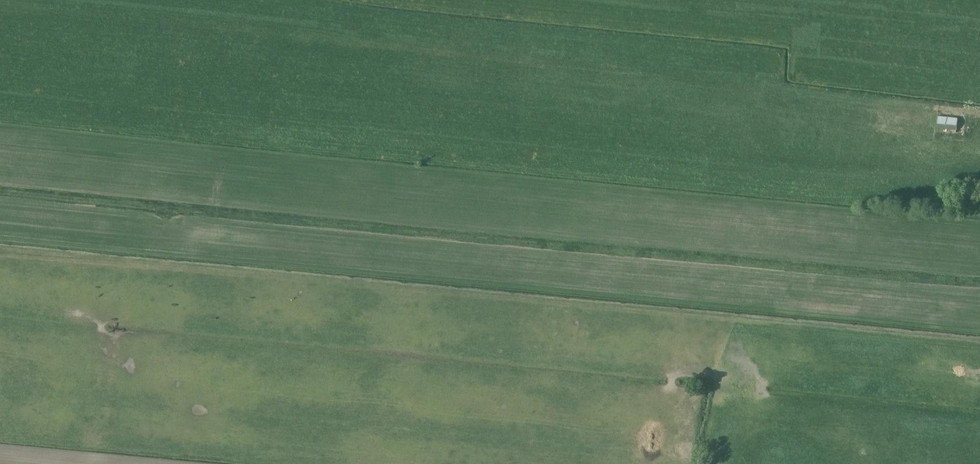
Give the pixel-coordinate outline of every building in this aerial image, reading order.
[(937,127),(957,130),(958,119),(938,117),(937,127)]
